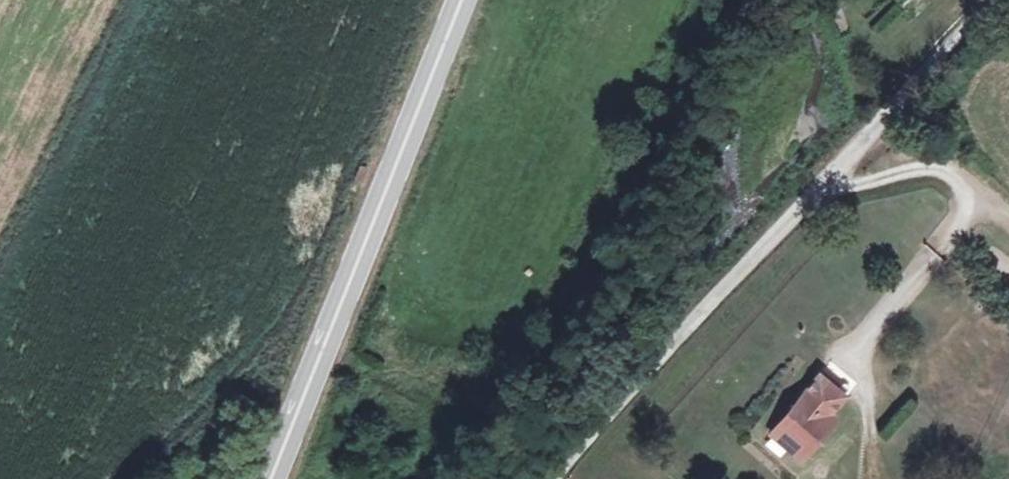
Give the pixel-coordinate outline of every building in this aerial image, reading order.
[(373,172),(363,168),(358,179),(368,183),(373,172)] [(838,390),(812,369),(770,422),(783,432),(783,448),(796,459),(820,429),(812,421),(818,413),(838,390)] [(827,420),(818,413),(812,421),(820,429),(827,420)] [(762,432),(783,448),(783,432),(770,422),(762,432)]
